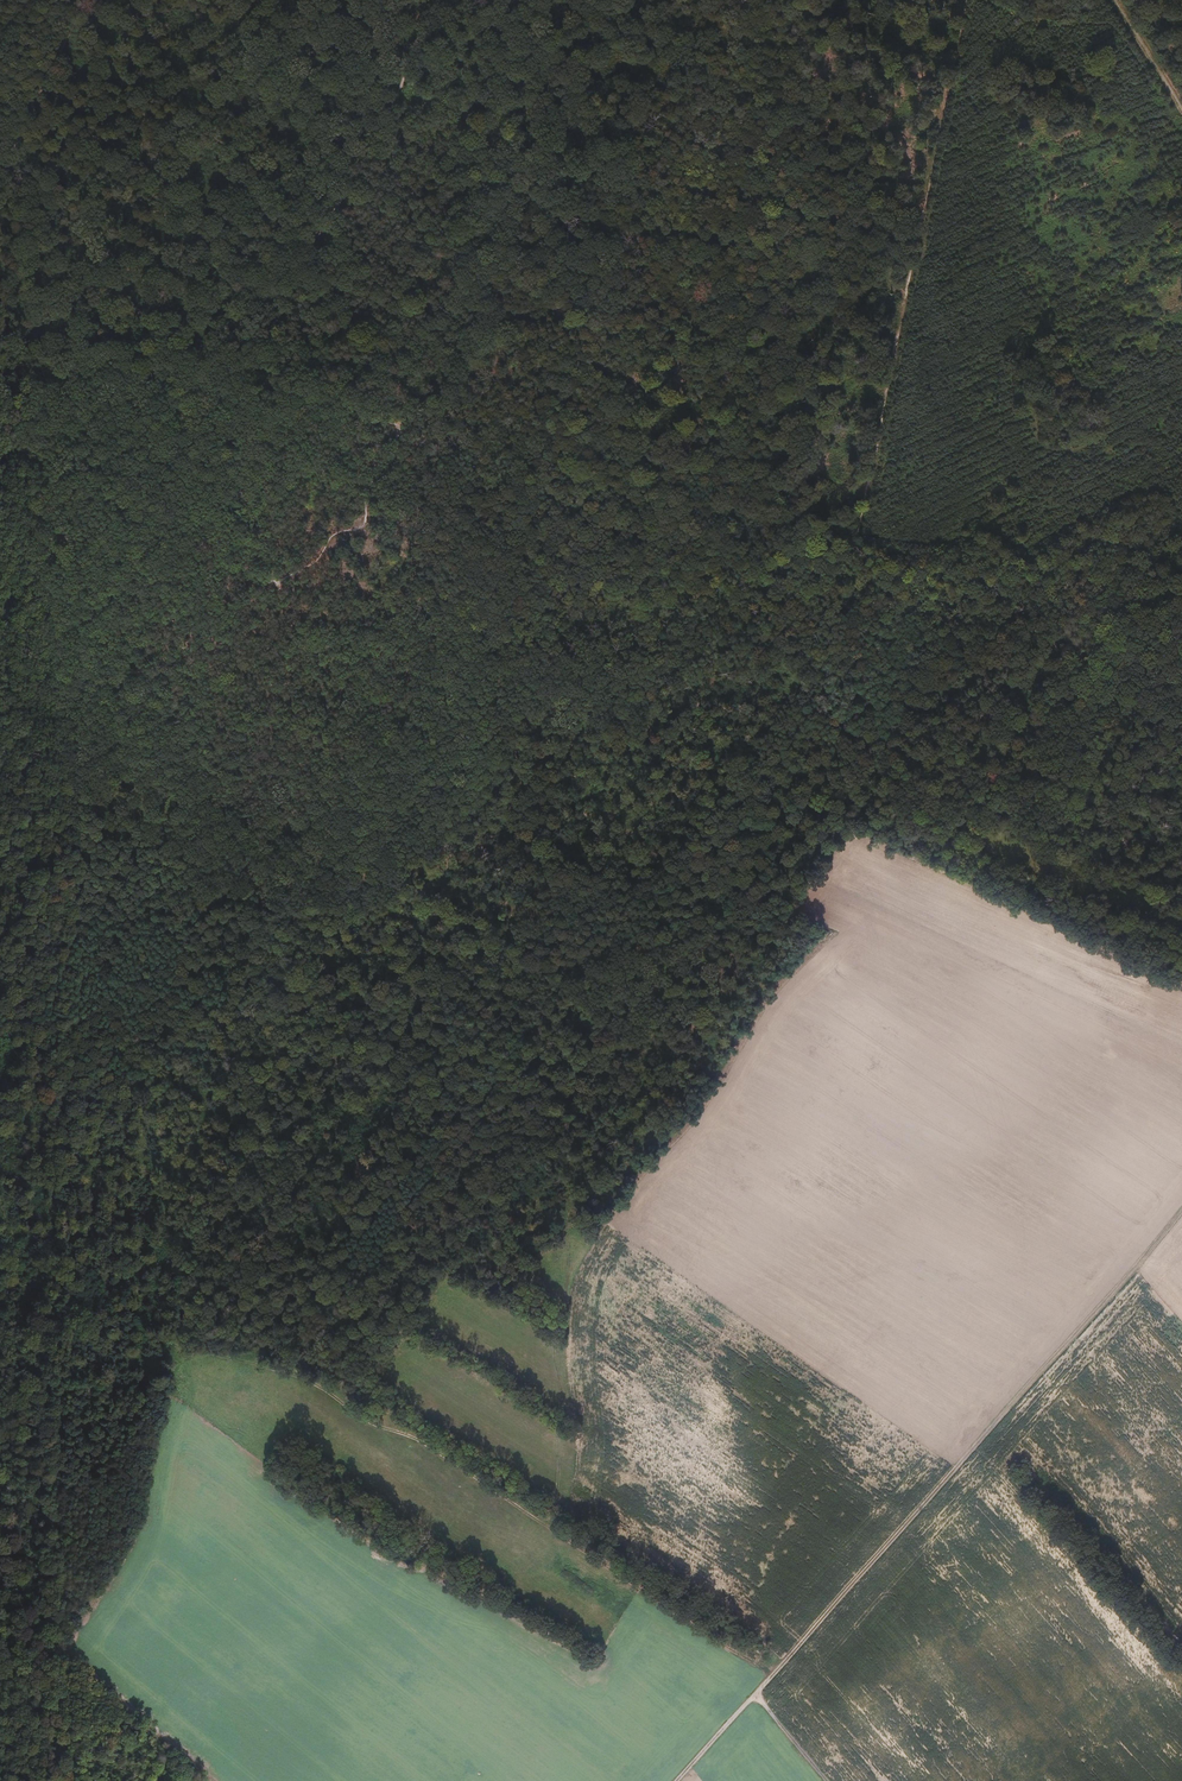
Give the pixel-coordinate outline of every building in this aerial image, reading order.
[(713,1708),(721,1693),(712,1689),(704,1704),(713,1708)]
